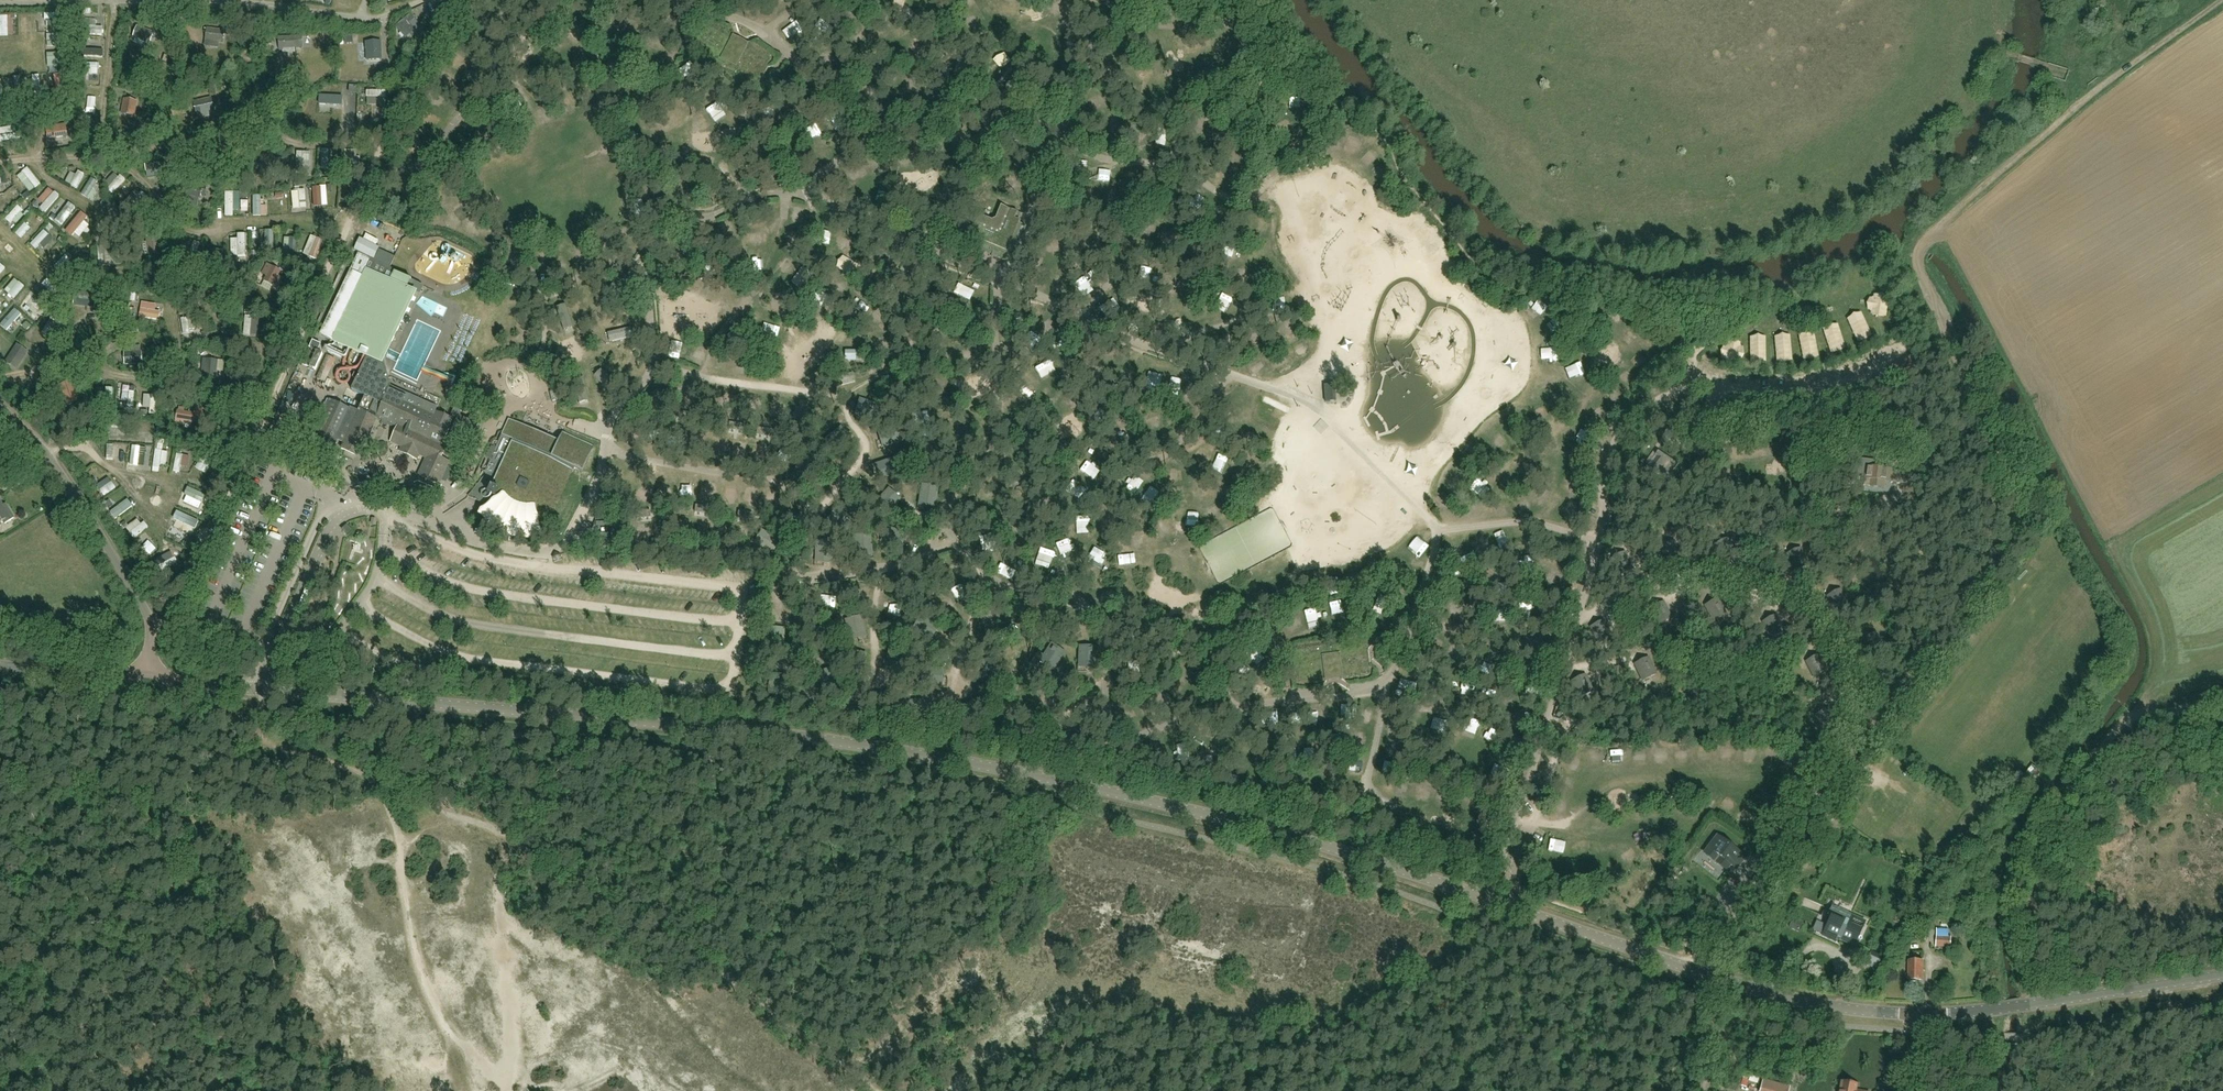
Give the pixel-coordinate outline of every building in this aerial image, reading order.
[(343,6),(359,10),(361,2),(352,0),(344,0),(343,6)] [(582,10),(583,19),(592,18),(591,9),(582,10)] [(750,19),(758,23),(763,14),(754,9),(750,19)] [(410,14),(395,27),(405,39),(414,31),(409,25),(415,20),(410,14)] [(858,20),(851,24),(855,31),(862,27),(858,20)] [(107,24),(86,25),(86,37),(107,37),(107,24)] [(668,34),(681,35),(682,25),(669,24),(668,34)] [(144,42),(149,44),(152,45),(157,33),(140,26),(133,43),(142,47),(144,42)] [(711,26),(697,53),(756,85),(771,58),(711,26)] [(578,29),(580,44),(587,43),(585,28),(578,29)] [(219,43),(224,44),(226,44),(228,31),(210,29),(208,42),(210,42),(210,46),(219,47),(219,43)] [(1027,46),(1037,45),(1036,32),(1026,32),(1027,46)] [(279,52),(283,52),(283,54),(295,53),(295,49),(298,49),(297,44),(301,44),(300,36),(282,37),(282,44),(279,44),(279,52)] [(602,46),(606,56),(617,52),(612,41),(602,46)] [(366,50),(360,50),(361,61),(382,60),(381,42),(365,43),(366,50)] [(565,59),(573,53),(565,42),(557,48),(565,59)] [(457,65),(461,54),(455,51),(451,63),(457,65)] [(959,53),(954,74),(967,77),(972,56),(959,53)] [(991,63),(997,70),(1003,69),(1008,63),(1001,55),(994,59),(991,63)] [(618,76),(617,63),(607,64),(609,77),(618,76)] [(1017,81),(1007,84),(1006,90),(1009,96),(1019,94),(1018,86),(1017,81)] [(593,103),(601,101),(597,86),(589,88),(593,103)] [(873,88),(866,91),(870,101),(877,99),(873,88)] [(370,90),(369,98),(388,98),(388,91),(370,90)] [(431,103),(442,106),(444,97),(433,94),(431,103)] [(342,97),(319,95),(318,105),(341,107),(342,97)] [(510,102),(516,110),(523,105),(517,97),(510,102)] [(137,102),(124,98),(121,114),(135,117),(137,102)] [(211,98),(193,102),(196,116),(197,116),(198,118),(202,117),(202,114),(214,112),(211,98)] [(569,100),(562,104),(566,114),(574,110),(569,100)] [(1288,101),(1289,109),(1299,108),(1299,101),(1288,101)] [(498,118),(507,113),(502,105),(493,109),(498,118)] [(432,124),(437,114),(426,108),(420,118),(432,124)] [(720,128),(729,123),(722,109),(713,114),(720,128)] [(639,110),(629,113),(632,122),(642,119),(639,110)] [(1290,132),(1288,122),(1281,123),(1283,133),(1290,132)] [(66,123),(45,127),(48,140),(68,137),(66,123)] [(0,129),(0,144),(18,141),(15,126),(0,129)] [(511,129),(504,132),(507,139),(514,136),(511,129)] [(1135,131),(1135,150),(1144,150),(1144,144),(1147,144),(1147,131),(1135,131)] [(419,146),(421,135),(412,133),(410,144),(419,146)] [(802,133),(796,141),(801,144),(806,137),(802,133)] [(1295,150),(1303,150),(1304,134),(1295,134),(1295,150)] [(1356,149),(1360,139),(1349,134),(1344,145),(1356,149)] [(1231,152),(1234,163),(1243,160),(1239,149),(1231,152)] [(300,152),(299,172),(312,173),(313,152),(300,152)] [(261,157),(258,164),(262,166),(272,175),(279,160),(264,154),(262,157),(261,157)] [(872,179),(883,176),(880,165),(869,168),(872,179)] [(32,168),(27,172),(38,191),(43,187),(32,168)] [(79,190),(90,178),(82,171),(71,183),(79,190)] [(110,189),(117,196),(130,183),(124,176),(110,189)] [(853,187),(860,185),(857,176),(850,178),(853,187)] [(1105,177),(1106,188),(1118,187),(1117,177),(1105,177)] [(438,188),(436,178),(427,180),(430,190),(438,188)] [(33,193),(38,189),(31,180),(26,184),(33,193)] [(95,181),(86,196),(96,201),(104,186),(95,181)] [(197,186),(185,184),(183,196),(200,199),(203,185),(197,183),(197,186)] [(317,208),(330,207),(329,186),(316,187),(317,208)] [(680,189),(681,195),(688,194),(689,206),(696,205),(693,187),(680,189)] [(1016,199),(1026,198),(1026,189),(1016,189),(1016,199)] [(282,190),(274,191),(275,217),(283,217),(282,190)] [(40,202),(44,206),(56,195),(52,191),(40,202)] [(1112,197),(1120,199),(1122,193),(1113,191),(1112,197)] [(56,194),(44,211),(51,216),(63,198),(56,194)] [(10,195),(0,205),(3,208),(13,198),(10,195)] [(441,195),(437,202),(448,208),(452,201),(441,195)] [(7,212),(19,200),(16,197),(4,209),(7,212)] [(70,205),(60,215),(66,222),(77,212),(70,205)] [(1027,228),(1020,224),(1020,221),(1015,219),(1017,212),(1001,206),(995,219),(991,220),(978,214),(972,231),(981,235),(976,248),(1013,264),(1027,228)] [(8,219),(14,226),(27,213),(21,207),(8,219)] [(808,227),(812,214),(802,210),(797,223),(808,227)] [(83,240),(92,226),(88,223),(91,218),(83,213),(71,232),(83,240)] [(1238,213),(1236,225),(1251,228),(1254,217),(1238,213)] [(1145,230),(1159,229),(1158,221),(1144,222),(1145,230)] [(19,235),(26,241),(35,231),(28,225),(19,235)] [(277,244),(277,229),(264,230),(264,245),(277,244)] [(749,242),(767,241),(767,229),(748,230),(749,242)] [(1094,237),(1104,242),(1107,236),(1096,231),(1094,237)] [(40,251),(52,237),(47,232),(34,246),(40,251)] [(143,256),(149,255),(149,256),(161,255),(158,241),(161,240),(160,234),(156,234),(156,237),(146,238),(147,245),(141,246),(143,256)] [(248,234),(241,235),(241,239),(233,239),(234,255),(249,255),(248,234)] [(631,235),(625,241),(634,250),(640,244),(631,235)] [(315,236),(307,253),(321,259),(329,242),(315,236)] [(288,238),(288,249),(299,249),(299,238),(288,238)] [(1054,258),(1062,254),(1057,243),(1049,247),(1054,258)] [(1235,244),(1224,243),(1222,255),(1233,257),(1235,244)] [(206,251),(207,266),(224,265),(223,250),(206,251)] [(356,417),(350,414),(339,441),(345,444),(342,450),(356,456),(360,457),(362,452),(376,421),(376,420),(382,422),(381,424),(386,426),(387,425),(392,427),(393,425),(398,427),(396,430),(390,443),(402,448),(401,451),(409,454),(408,456),(415,459),(418,453),(429,458),(423,472),(424,472),(426,477),(425,479),(437,484),(445,465),(439,463),(446,447),(446,446),(446,445),(446,444),(446,442),(445,441),(445,440),(444,440),(448,430),(443,428),(448,418),(437,413),(433,411),(435,407),(429,404),(391,387),(390,386),(383,357),(414,292),(418,294),(422,286),(422,285),(395,272),(396,271),(371,259),(358,254),(319,335),(332,341),(368,358),(361,371),(357,369),(353,378),(357,380),(352,391),(365,397),(359,411),(358,411),(356,417)] [(686,258),(676,262),(681,274),(687,271),(685,267),(689,266),(686,258)] [(759,267),(769,267),(769,258),(759,258),(759,267)] [(267,263),(261,274),(266,277),(264,281),(279,289),(283,279),(279,277),(282,271),(267,263)] [(13,276),(8,271),(0,278),(0,288),(13,276)] [(1151,271),(1143,271),(1144,282),(1152,281),(1151,271)] [(1159,283),(1171,284),(1171,274),(1160,274),(1159,283)] [(1177,277),(1174,290),(1184,293),(1187,280),(1177,277)] [(18,301),(28,290),(19,281),(9,292),(18,301)] [(843,282),(840,289),(850,293),(853,286),(843,282)] [(1194,288),(1203,292),(1206,286),(1197,282),(1194,288)] [(200,289),(204,301),(221,294),(216,283),(200,289)] [(957,299),(969,303),(973,293),(961,289),(957,299)] [(1216,300),(1227,305),(1232,295),(1221,289),(1216,300)] [(100,295),(75,291),(73,307),(95,309),(96,302),(99,302),(100,295)] [(742,297),(742,310),(754,310),(754,297),(742,297)] [(420,309),(447,319),(451,309),(424,298),(420,309)] [(560,319),(572,313),(567,302),(555,308),(560,319)] [(1544,302),(1536,316),(1545,321),(1553,307),(1544,302)] [(142,317),(161,319),(162,305),(144,303),(142,317)] [(39,321),(49,311),(42,305),(33,314),(39,321)] [(453,319),(463,322),(468,307),(461,305),(459,312),(455,311),(453,319)] [(752,316),(743,316),(742,328),(751,328),(752,316)] [(26,317),(8,335),(15,342),(33,324),(26,317)] [(190,317),(184,318),(186,337),(193,336),(190,317)] [(1889,321),(1880,325),(1883,334),(1893,330),(1889,321)] [(1049,331),(1057,336),(1061,330),(1052,325),(1049,331)] [(248,328),(249,337),(261,336),(260,327),(248,328)] [(1132,327),(1130,333),(1139,336),(1141,330),(1132,327)] [(1249,330),(1252,340),(1262,337),(1259,327),(1249,330)] [(1625,335),(1635,347),(1643,340),(1633,329),(1625,335)] [(620,335),(608,335),(609,346),(620,346),(620,335)] [(1868,335),(1862,337),(1866,347),(1872,345),(1868,335)] [(953,336),(946,339),(951,351),(958,347),(953,336)] [(1298,342),(1301,356),(1312,354),(1309,340),(1298,342)] [(315,370),(316,370),(323,355),(317,352),(321,345),(313,342),(303,365),(309,367),(315,370)] [(17,371),(28,352),(17,344),(5,362),(17,371)] [(1834,360),(1845,357),(1842,345),(1831,347),(1834,360)] [(1786,346),(1776,347),(1777,358),(1787,358),(1786,346)] [(1793,357),(1804,356),(1804,346),(1792,347),(1793,357)] [(1658,349),(1646,351),(1648,363),(1660,361),(1658,349)] [(1766,360),(1767,349),(1756,349),(1756,359),(1766,360)] [(1814,360),(1825,358),(1823,349),(1813,350),(1814,360)] [(135,352),(135,350),(124,350),(125,365),(143,364),(142,352),(135,352)] [(689,363),(689,350),(677,350),(677,363),(689,363)] [(858,366),(861,355),(851,351),(847,362),(858,366)] [(1284,372),(1293,367),(1286,351),(1276,355),(1284,372)] [(331,354),(319,377),(328,381),(339,358),(331,354)] [(353,384),(351,368),(356,367),(355,355),(345,356),(346,367),(338,368),(340,386),(353,384)] [(1743,366),(1744,356),(1734,355),(1733,365),(1743,366)] [(1247,365),(1255,374),(1264,366),(1257,358),(1247,365)] [(205,359),(204,377),(217,378),(219,360),(205,359)] [(748,376),(748,379),(758,378),(756,366),(741,368),(742,376),(748,376)] [(1048,386),(1058,380),(1050,366),(1040,372),(1048,386)] [(1033,378),(1027,383),(1034,393),(1040,389),(1033,378)] [(1627,388),(1632,394),(1642,385),(1636,379),(1627,388)] [(72,381),(59,386),(66,406),(80,401),(72,381)] [(1335,385),(1324,385),(1325,403),(1330,402),(1336,402),(1335,395),(1335,385)] [(1620,407),(1625,400),(1613,391),(1608,399),(1620,407)] [(1022,395),(1012,400),(1017,409),(1027,404),(1022,395)] [(1187,404),(1196,406),(1198,400),(1188,398),(1187,404)] [(334,451),(339,441),(350,414),(352,411),(329,401),(312,442),(334,451)] [(179,407),(179,410),(178,410),(175,424),(183,425),(183,422),(203,425),(205,408),(195,406),(194,412),(184,411),(185,408),(179,407)] [(1542,424),(1549,419),(1538,406),(1531,411),(1542,424)] [(443,428),(448,430),(451,432),(451,433),(461,437),(460,439),(473,445),(478,435),(472,432),(477,421),(470,417),(468,421),(457,417),(460,411),(457,410),(452,408),(448,418),(443,428)] [(797,423),(797,408),(786,408),(785,423),(797,423)] [(1606,426),(1611,419),(1599,410),(1593,417),(1606,426)] [(115,414),(107,419),(118,438),(126,433),(115,414)] [(479,484),(471,494),(486,501),(489,495),(495,498),(496,497),(541,517),(538,523),(548,527),(556,531),(579,478),(588,482),(592,474),(583,470),(593,447),(563,433),(559,441),(508,419),(504,427),(479,484)] [(1319,431),(1327,438),(1334,430),(1326,423),(1319,431)] [(883,449),(903,442),(898,428),(878,435),(883,449)] [(682,437),(685,445),(690,443),(687,435),(682,437)] [(1772,442),(1763,445),(1766,453),(1775,450),(1772,442)] [(161,444),(156,472),(166,473),(169,453),(166,452),(167,445),(161,444)] [(1199,449),(1205,462),(1216,457),(1210,444),(1199,449)] [(1662,445),(1648,455),(1655,464),(1669,454),(1662,445)] [(145,473),(146,465),(149,466),(153,449),(141,447),(137,471),(145,473)] [(1221,452),(1216,463),(1228,469),(1233,458),(1221,452)] [(207,455),(198,469),(207,475),(216,460),(207,455)] [(880,482),(900,475),(895,461),(875,468),(880,482)] [(9,462),(4,467),(10,474),(15,469),(9,462)] [(1894,469),(1871,467),(1869,487),(1885,489),(1885,482),(1892,483),(1894,469)] [(327,489),(330,479),(325,477),(322,487),(327,489)] [(104,484),(111,496),(119,491),(113,479),(104,484)] [(1525,479),(1517,480),(1519,491),(1527,489),(1525,479)] [(1136,491),(1139,484),(1132,482),(1130,489),(1136,491)] [(206,494),(209,488),(196,483),(194,489),(206,494)] [(1541,491),(1546,499),(1555,493),(1550,485),(1541,491)] [(922,488),(920,509),(935,511),(937,490),(922,488)] [(889,491),(875,506),(886,517),(900,501),(889,491)] [(1224,498),(1233,504),(1237,497),(1228,492),(1224,498)] [(1525,510),(1533,505),(1526,495),(1519,500),(1525,510)] [(5,524),(15,518),(6,504),(3,506),(0,501),(0,524),(3,522),(4,525),(5,524)] [(121,520),(137,514),(134,504),(117,510),(121,520)] [(1499,506),(1502,517),(1510,515),(1507,504),(1499,506)] [(1455,518),(1471,524),(1476,512),(1460,506),(1455,518)] [(180,521),(188,524),(193,510),(185,507),(180,521)] [(1213,522),(1224,519),(1221,507),(1210,510),(1213,522)] [(1171,517),(1159,518),(1161,532),(1173,531),(1171,517)] [(1202,526),(1201,517),(1191,518),(1191,526),(1202,526)] [(697,521),(697,537),(707,537),(707,521),(697,521)] [(131,528),(139,542),(151,535),(144,522),(131,528)] [(347,526),(343,531),(347,535),(351,530),(347,526)] [(1006,538),(1015,537),(1014,526),(1005,527),(1006,538)] [(882,543),(901,551),(907,537),(888,529),(882,543)] [(1132,534),(1137,553),(1149,549),(1144,531),(1132,534)] [(855,541),(858,562),(873,560),(870,539),(855,541)] [(1064,555),(1074,552),(1070,542),(1061,545),(1064,555)] [(832,565),(832,544),(817,544),(816,564),(832,565)] [(1785,554),(1794,572),(1808,565),(1800,547),(1785,554)] [(1118,560),(1125,563),(1130,552),(1123,549),(1118,560)] [(1611,558),(1619,576),(1634,569),(1626,552),(1611,558)] [(1091,566),(1106,566),(1106,553),(1092,553),(1091,566)] [(1416,553),(1413,562),(1427,568),(1430,559),(1416,553)] [(1465,569),(1477,562),(1471,553),(1459,560),(1465,569)] [(1128,567),(1135,570),(1137,563),(1130,560),(1128,567)] [(1379,576),(1387,572),(1382,564),(1375,568),(1379,576)] [(1402,587),(1410,583),(1403,570),(1396,574),(1402,587)] [(1455,591),(1460,579),(1445,573),(1440,585),(1455,591)] [(1561,574),(1553,576),(1558,591),(1566,589),(1561,574)] [(1334,588),(1337,600),(1346,597),(1343,585),(1334,588)] [(1826,595),(1835,613),(1849,606),(1841,588),(1826,595)] [(1101,592),(1101,599),(1111,601),(1112,593),(1101,592)] [(776,608),(785,608),(785,596),(776,597),(776,608)] [(1376,599),(1378,607),(1390,604),(1388,596),(1376,599)] [(1404,597),(1402,609),(1410,611),(1413,599),(1404,597)] [(1704,605),(1712,623),(1727,616),(1719,599),(1704,605)] [(1649,608),(1658,625),(1672,619),(1664,601),(1649,608)] [(1460,602),(1453,606),(1458,617),(1465,613),(1460,602)] [(833,603),(833,613),(842,614),(842,603),(833,603)] [(1339,605),(1344,621),(1349,619),(1344,603),(1339,605)] [(952,604),(947,610),(960,620),(964,615),(952,604)] [(1323,623),(1333,620),(1330,609),(1320,611),(1323,623)] [(1301,627),(1313,625),(1311,613),(1300,614),(1301,627)] [(1762,621),(1770,639),(1785,632),(1777,614),(1762,621)] [(866,635),(861,615),(846,619),(851,639),(866,635)] [(1390,617),(1380,617),(1379,629),(1390,629),(1390,617)] [(1590,627),(1598,644),(1613,638),(1604,620),(1590,627)] [(1289,642),(1296,638),(1289,623),(1281,627),(1289,642)] [(1273,642),(1278,638),(1272,630),(1267,635),(1273,642)] [(1054,668),(1065,651),(1053,642),(1041,659),(1054,668)] [(1095,666),(1095,645),(1080,644),(1079,665),(1095,666)] [(1254,671),(1266,667),(1262,656),(1258,658),(1256,653),(1248,656),(1254,671)] [(1805,661),(1813,679),(1828,672),(1819,654),(1805,661)] [(1632,664),(1641,682),(1655,675),(1647,657),(1632,664)] [(1186,670),(1177,670),(1178,682),(1187,681),(1186,670)] [(1570,681),(1579,699),(1593,692),(1585,674),(1570,681)] [(1044,705),(1053,706),(1055,692),(1046,691),(1044,705)] [(1519,728),(1528,724),(1522,713),(1513,717),(1519,728)] [(1313,726),(1329,724),(1328,715),(1312,717),(1313,726)] [(1302,716),(1293,719),(1297,732),(1306,730),(1302,716)] [(1470,724),(1470,736),(1481,736),(1482,725),(1470,724)] [(1786,743),(1772,743),(1773,759),(1781,758),(1781,752),(1786,752),(1786,743)] [(1727,745),(1729,763),(1741,762),(1740,744),(1727,745)] [(1751,746),(1750,764),(1760,764),(1761,746),(1751,746)] [(1715,747),(1706,748),(1706,765),(1716,765),(1715,747)] [(1659,751),(1659,769),(1671,768),(1670,751),(1659,751)] [(1696,768),(1696,751),(1683,751),(1683,768),(1696,768)] [(1288,754),(1289,771),(1299,770),(1298,753),(1288,754)] [(1596,765),(1606,767),(1608,755),(1598,753),(1596,765)] [(1617,754),(1618,767),(1630,766),(1629,753),(1617,754)] [(1640,754),(1641,765),(1649,764),(1649,754),(1640,754)] [(1585,777),(1589,768),(1573,761),(1569,771),(1585,777)] [(1567,794),(1578,795),(1580,781),(1568,780),(1567,794)] [(1410,804),(1408,785),(1399,786),(1402,805),(1410,804)] [(1730,820),(1741,806),(1731,798),(1722,809),(1727,812),(1724,816),(1730,820)] [(1560,806),(1559,819),(1570,819),(1570,806),(1560,806)] [(1680,847),(1688,841),(1681,830),(1673,835),(1680,847)] [(1706,855),(1724,869),(1726,871),(1730,865),(1736,870),(1745,858),(1717,836),(1708,848),(1704,854),(1706,855)] [(1555,847),(1555,857),(1573,857),(1573,848),(1555,847)] [(1827,924),(1822,935),(1835,942),(1837,937),(1854,945),(1864,923),(1831,909),(1832,906),(1831,906),(1824,923),(1827,924)] [(1911,918),(1909,925),(1918,928),(1921,922),(1911,918)] [(1937,948),(1952,948),(1952,937),(1949,937),(1950,930),(1937,930),(1937,948)] [(1876,969),(1878,963),(1868,958),(1866,964),(1876,969)] [(1909,981),(1924,981),(1924,962),(1909,962),(1909,981)] [(1789,1089),(1763,1082),(1761,1090),(1789,1090),(1789,1089)] [(1856,1085),(1842,1083),(1841,1090),(1855,1090),(1856,1085)]
